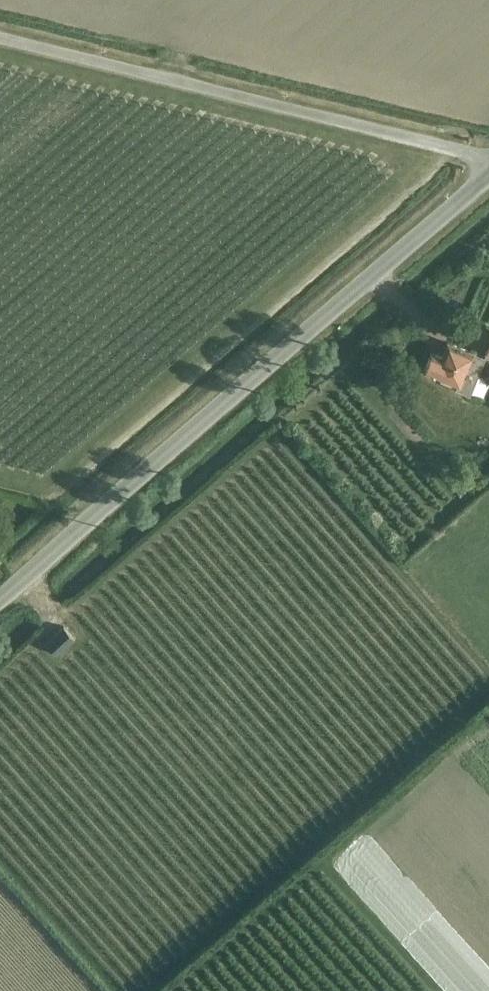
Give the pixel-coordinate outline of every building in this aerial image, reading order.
[(468,393),(484,358),(448,343),(442,358),(432,354),(425,370),(457,384),(456,388),(468,393)] [(57,654),(74,638),(63,625),(45,641),(57,654)]
